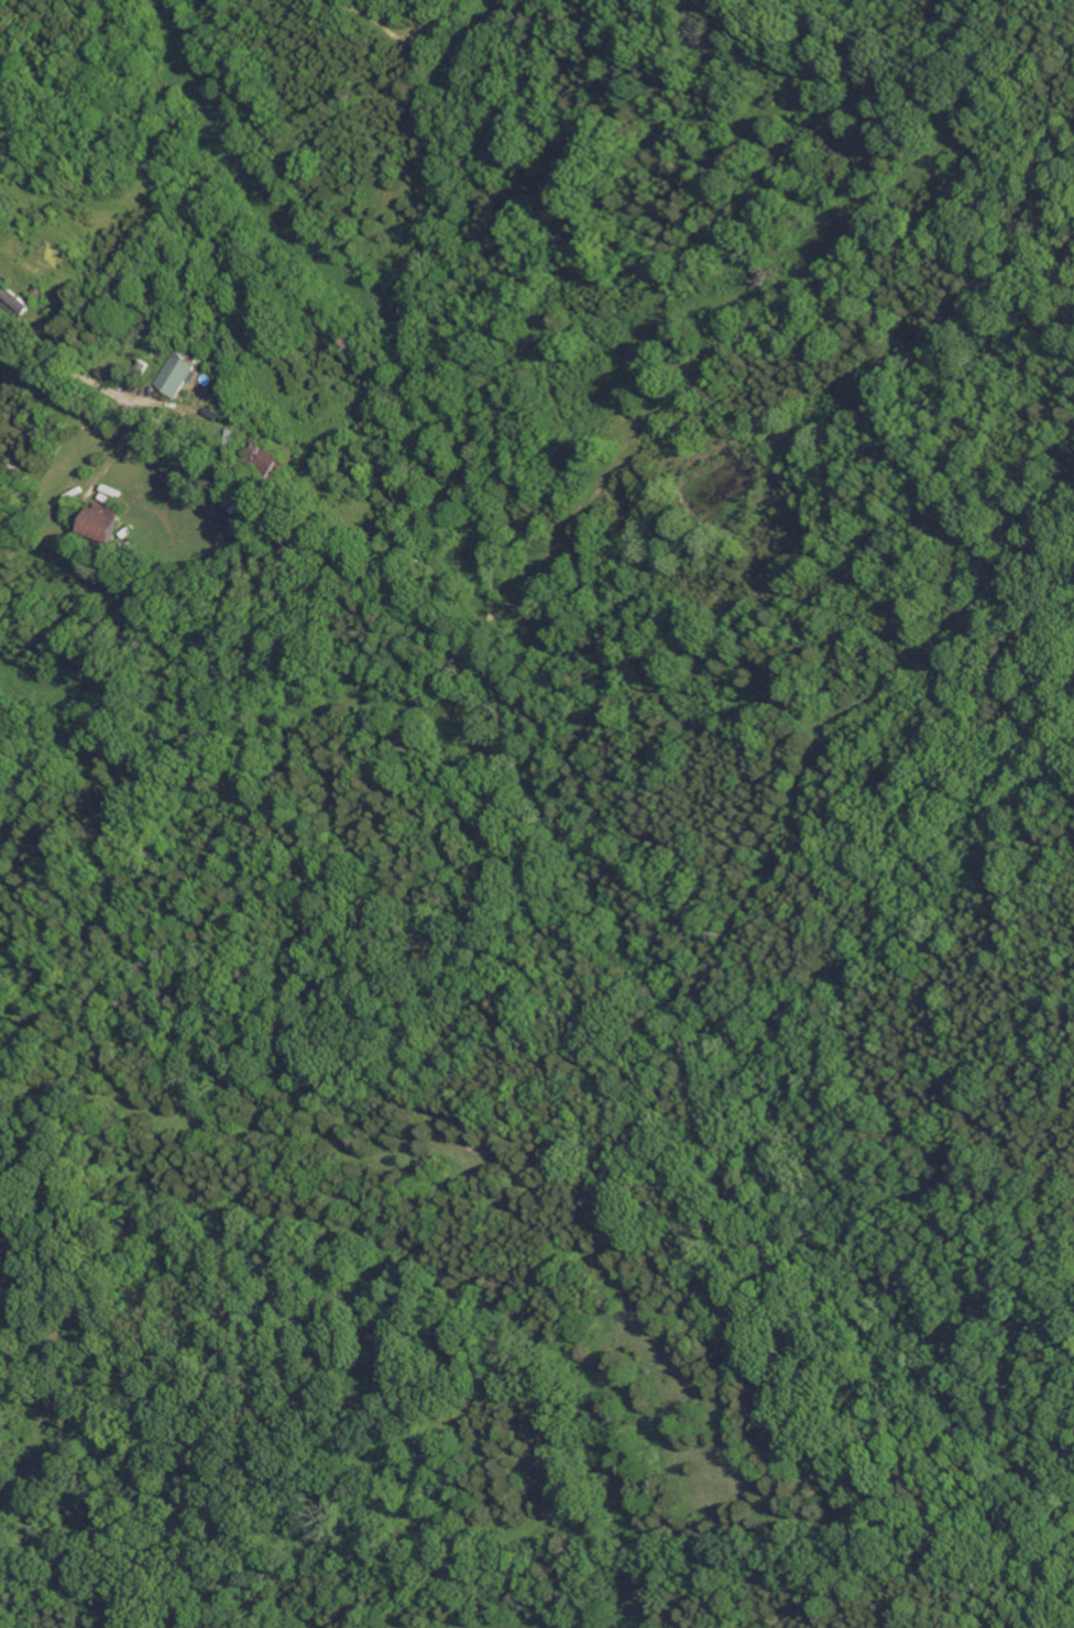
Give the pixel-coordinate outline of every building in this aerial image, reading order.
[(156,388),(180,399),(197,361),(173,350),(156,388)] [(86,526),(118,544),(132,519),(100,501),(86,526)]
